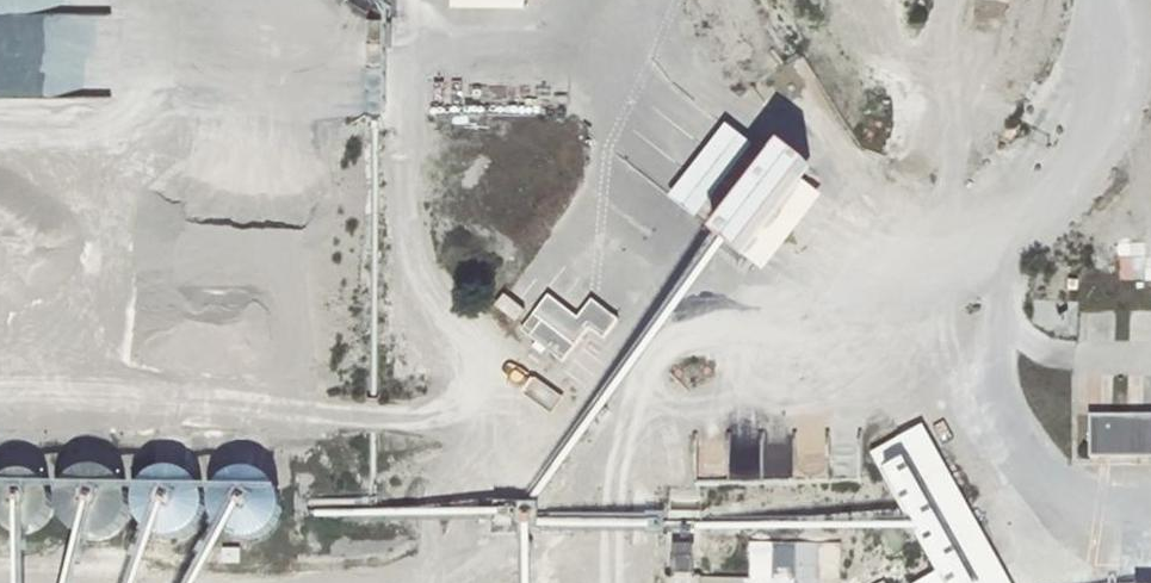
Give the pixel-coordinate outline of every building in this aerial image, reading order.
[(747,139),(734,129),(680,199),(693,209),(747,139)] [(715,238),(741,258),(811,168),(785,147),(715,238)] [(505,291),(496,301),(516,318),(525,307),(505,291)] [(564,361),(590,328),(604,338),(619,320),(592,300),(578,318),(549,296),(534,314),(542,321),(530,336),(564,361)] [(1090,456),(1150,457),(1150,415),(1090,415),(1090,456)] [(924,425),(872,454),(944,582),(1011,582),(924,425)] [(692,438),(694,481),(757,478),(754,435),(692,438)] [(129,518),(130,504),(127,490),(120,481),(108,473),(93,471),(80,475),(69,482),(62,493),(60,507),(63,521),(70,532),(82,540),(95,542),(110,539),(121,531),(129,518)] [(204,520),(206,505),(203,491),(195,481),(184,474),(169,472),(155,475),(145,483),(138,493),(135,507),(138,521),(146,533),(158,540),(174,542),(187,539),(197,531),(204,520)] [(281,519),(283,505),(280,493),(272,482),(260,475),(245,472),(232,476),(221,484),(214,495),(212,509),(215,524),(224,534),(234,541),(250,543),(263,539),(273,532),(281,519)] [(47,486),(33,476),(23,474),(13,475),(3,481),(0,484),(0,525),(5,531),(18,536),(33,534),(44,527),(52,514),(53,500),(47,486)]
